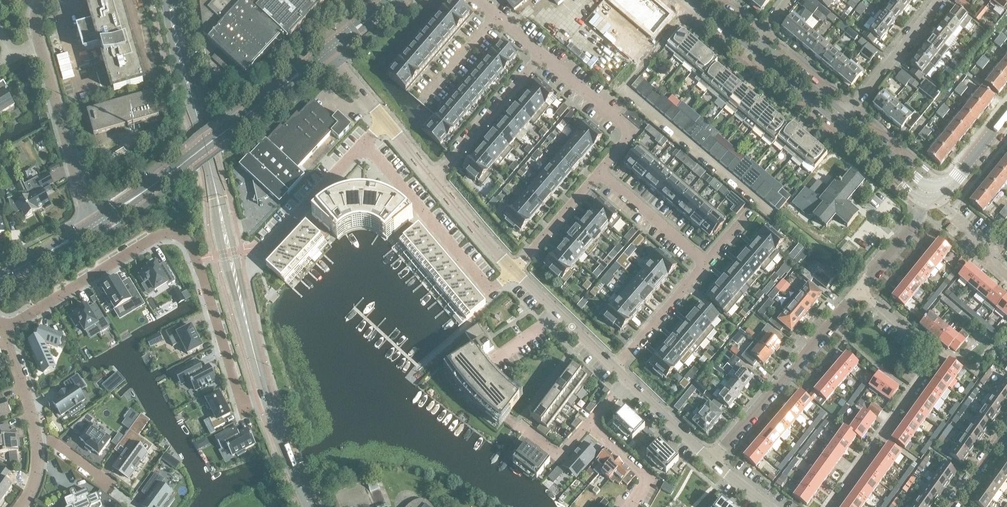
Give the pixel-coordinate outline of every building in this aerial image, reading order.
[(81,27),(88,51),(102,47),(114,91),(144,83),(120,0),(88,0),(95,23),(81,27)] [(238,66),(246,74),(282,35),(288,40),(326,0),(219,0),(216,3),(213,0),(205,0),(200,1),(204,32),(203,33),(220,49),(212,58),(230,75),(238,66)] [(446,9),(464,24),(466,21),(465,21),(469,16),(461,8),(463,5),(457,0),(455,3),(453,2),(446,9)] [(524,2),(526,0),(506,0),(514,10),(515,9),(518,13),(527,6),(524,2)] [(636,0),(621,0),(617,4),(626,12),(636,0)] [(652,0),(636,0),(626,12),(635,20),(652,0)] [(661,7),(652,0),(635,20),(644,27),(661,7)] [(749,1),(761,11),(770,0),(750,0),(749,1)] [(820,6),(814,0),(808,0),(802,7),(805,9),(799,20),(793,15),(782,28),(793,38),(804,26),(820,6)] [(907,0),(894,0),(892,3),(904,13),(911,3),(907,0)] [(966,10),(970,5),(965,1),(966,0),(957,0),(955,3),(965,11),(966,10)] [(992,1),(990,4),(995,8),(998,5),(1006,12),(1006,0),(993,0),(992,1)] [(857,7),(864,12),(867,8),(861,3),(857,7)] [(904,13),(892,3),(884,13),(896,22),(904,13)] [(653,35),(670,15),(661,7),(644,27),(653,35)] [(864,12),(857,7),(855,11),(861,16),(864,12)] [(948,17),(960,26),(963,29),(964,29),(972,20),(968,17),(956,7),(948,17)] [(979,12),(983,15),(987,10),(984,7),(979,12)] [(826,18),(830,13),(824,8),(820,13),(826,18)] [(464,24),(446,9),(440,17),(457,31),(460,27),(461,28),(464,24)] [(983,15),(979,12),(975,18),(979,21),(983,15)] [(830,13),(826,18),(833,23),(837,18),(830,13)] [(896,22),(884,13),(876,22),(888,32),(896,22)] [(457,31),(440,17),(434,24),(451,39),(454,36),(453,35),(457,31)] [(963,29),(960,26),(948,17),(940,27),(952,36),(955,39),(963,29)] [(888,32),(876,22),(869,31),(867,30),(862,36),(872,44),(876,38),(880,42),(888,32)] [(845,33),(849,28),(843,23),(839,28),(845,33)] [(451,39),(434,24),(427,31),(444,46),(448,41),(448,42),(451,39)] [(803,46),(813,34),(804,26),(793,38),(803,46)] [(952,36),(940,27),(933,36),(945,46),(952,36)] [(849,28),(845,33),(851,38),(856,33),(849,28)] [(675,55),(689,38),(680,30),(665,47),(674,55),(675,55)] [(444,46),(427,31),(421,39),(438,54),(441,51),(440,50),(444,46)] [(972,36),(978,41),(981,38),(975,33),(972,36)] [(812,53),(822,41),(813,34),(803,46),(812,53)] [(1001,34),(997,38),(1004,44),(1006,40),(1006,39),(1001,34)] [(945,46),(933,36),(925,46),(937,55),(945,46)] [(978,41),(972,36),(969,40),(975,45),(978,41)] [(689,38),(675,55),(674,55),(673,56),(683,65),(684,63),(699,46),(689,38)] [(867,43),(861,38),(857,43),(863,48),(867,43)] [(997,38),(994,43),(1000,48),(1004,44),(997,38)] [(438,54),(421,39),(415,46),(431,60),(435,56),(436,57),(438,54)] [(821,61),(831,49),(822,41),(812,53),(821,61)] [(493,49),(510,64),(516,56),(515,55),(517,52),(511,46),(508,50),(501,43),(499,46),(497,45),(493,49)] [(878,52),(867,43),(863,48),(864,48),(859,53),(870,62),(878,52)] [(431,60),(415,46),(408,54),(426,69),(428,65),(431,60)] [(684,63),(693,71),(708,53),(699,46),(684,63)] [(940,57),(937,55),(925,46),(918,55),(933,68),(938,62),(937,62),(940,57)] [(510,64),(493,49),(489,55),(490,56),(489,58),(504,71),(510,64)] [(830,69),(840,56),(831,49),(821,61),(830,69)] [(957,55),(963,60),(966,56),(960,51),(957,55)] [(717,61),(708,53),(693,71),(692,72),(697,76),(694,79),(698,83),(704,76),(714,64),(717,61)] [(426,69),(408,54),(402,61),(419,75),(422,71),(423,72),(426,69)] [(925,77),(926,77),(933,68),(918,55),(910,65),(913,68),(909,73),(920,81),(924,76),(925,77)] [(963,60),(957,55),(954,59),(960,64),(963,60)] [(839,77),(850,64),(840,56),(830,69),(839,77)] [(986,66),(989,61),(983,56),(979,60),(986,66)] [(504,71),(489,58),(486,61),(485,59),(481,64),(498,78),(504,71)] [(850,64),(839,77),(851,86),(862,73),(856,67),(859,63),(855,59),(850,64)] [(986,66),(979,60),(975,65),(976,65),(973,69),(981,76),(984,72),(982,70),(986,66)] [(419,75),(402,61),(396,68),(413,83),(416,80),(415,79),(419,75)] [(998,95),(1006,84),(1006,65),(1003,62),(985,84),(998,95)] [(498,78),(481,64),(476,69),(478,71),(476,73),(491,86),(498,78)] [(714,64),(704,76),(698,83),(707,91),(723,72),(714,64)] [(413,83),(396,68),(389,76),(406,90),(410,85),(411,86),(413,83)] [(942,74),(948,79),(951,76),(944,71),(942,74)] [(732,79),(723,72),(707,91),(716,98),(732,79)] [(905,87),(912,78),(904,72),(897,80),(905,87)] [(491,86),(476,73),(474,75),(472,74),(468,79),(485,93),(491,86)] [(948,79),(942,74),(939,78),(945,83),(948,79)] [(912,78),(905,87),(908,90),(911,86),(917,91),(918,89),(921,86),(912,78)] [(485,93),(468,79),(464,84),(465,85),(464,87),(479,100),(485,93)] [(716,98),(726,106),(742,87),(732,79),(716,98)] [(922,84),(921,86),(918,89),(933,102),(941,92),(925,79),(921,83),(922,84)] [(640,95),(649,85),(644,80),(635,90),(640,95)] [(7,87),(6,86),(3,82),(0,84),(0,114),(14,105),(5,90),(6,90),(7,87)] [(538,82),(531,90),(547,103),(553,95),(551,93),(553,92),(544,85),(543,86),(538,82)] [(968,88),(961,83),(957,87),(964,93),(968,88)] [(649,85),(640,95),(646,100),(655,90),(649,85)] [(460,89),(456,93),(473,108),(479,100),(464,87),(461,90),(460,89)] [(735,114),(751,95),(742,87),(726,106),(735,114)] [(964,93),(957,87),(954,92),(961,97),(964,93)] [(964,110),(977,121),(995,98),(982,88),(964,110)] [(873,105),(883,113),(893,101),(896,97),(887,89),(873,105)] [(543,115),(549,107),(545,104),(547,103),(531,90),(524,99),(543,115)] [(95,135),(160,117),(153,93),(88,112),(95,135)] [(473,108),(456,93),(451,99),(453,100),(451,102),(466,115),(473,108)] [(735,114),(744,122),(760,103),(751,95),(735,114)] [(659,110),(667,100),(662,96),(654,106),(659,110)] [(543,115),(524,99),(516,108),(535,124),(543,115)] [(667,100),(659,110),(664,115),(673,105),(667,100)] [(352,126),(340,115),(337,115),(333,119),(313,101),(299,115),(297,113),(284,128),(281,126),(267,141),(266,139),(264,141),(263,140),(256,146),(258,148),(240,167),(256,181),(253,183),(253,182),(256,199),(259,198),(263,196),(265,195),(268,192),(273,197),(281,188),(288,194),(305,176),(298,169),(332,133),(339,140),(352,126)] [(892,120),(902,108),(893,101),(883,113),(892,120)] [(447,103),(443,108),(460,122),(466,115),(451,102),(449,105),(447,103)] [(744,122),(753,129),(755,128),(754,128),(769,111),(760,103),(744,122)] [(560,118),(568,108),(564,104),(556,114),(560,118)] [(950,110),(943,105),(939,109),(946,115),(950,110)] [(508,117),(523,130),(530,122),(534,125),(535,124),(516,108),(516,107),(507,117),(508,117)] [(460,122),(443,108),(439,113),(440,115),(439,117),(454,130),(460,122)] [(902,108),(892,120),(902,129),(905,124),(911,129),(921,117),(915,112),(912,116),(902,108)] [(939,109),(936,114),(942,119),(946,115),(939,109)] [(945,133),(959,143),(977,121),(964,110),(945,133)] [(568,124),(576,115),(571,111),(563,120),(568,124)] [(677,126),(686,116),(680,111),(672,121),(677,126)] [(754,128),(755,128),(764,136),(778,118),(769,111),(754,128)] [(686,134),(695,124),(686,116),(677,126),(686,134)] [(435,118),(431,123),(447,137),(454,130),(439,117),(436,119),(435,118)] [(501,125),(516,138),(523,130),(508,117),(501,125)] [(764,136),(762,137),(772,145),(774,142),(787,126),(778,118),(764,136)] [(583,120),(576,128),(595,144),(602,137),(597,133),(598,131),(590,124),(589,125),(583,120)] [(447,137),(431,123),(426,128),(428,129),(425,132),(440,145),(447,137)] [(787,126),(774,142),(783,150),(799,131),(790,123),(787,126)] [(695,141),(704,131),(695,124),(686,134),(695,141)] [(494,132),(493,134),(512,151),(513,149),(509,146),(516,138),(501,125),(494,133),(494,132)] [(932,132),(925,127),(921,131),(928,137),(932,132)] [(569,137),(588,153),(595,144),(576,128),(569,137)] [(705,149),(713,139),(704,131),(695,141),(705,149)] [(792,157),(808,138),(799,131),(783,150),(792,157)] [(918,136),(924,141),(928,137),(921,131),(918,136)] [(959,143),(945,133),(927,155),(941,166),(959,143)] [(505,159),(512,151),(493,134),(485,143),(486,143),(505,159)] [(588,153),(569,137),(567,139),(571,142),(565,149),(580,162),(588,153)] [(802,165),(805,161),(817,146),(808,138),(792,157),(802,165)] [(722,147),(717,142),(713,139),(705,149),(714,157),(722,147)] [(497,168),(505,159),(486,143),(478,152),(493,165),(494,165),(497,168)] [(649,153),(641,145),(624,164),(633,172),(649,153)] [(827,154),(817,146),(805,161),(802,165),(803,167),(809,172),(811,173),(812,171),(814,169),(827,154)] [(580,163),(580,162),(565,149),(564,150),(560,147),(553,155),(573,171),(580,163)] [(731,155),(722,147),(714,157),(723,165),(731,155)] [(123,149),(109,158),(112,164),(126,155),(123,149)] [(534,154),(539,158),(540,159),(543,155),(538,150),(534,154)] [(478,152),(470,161),(489,177),(491,175),(488,172),(493,165),(478,152)] [(641,180),(658,160),(649,153),(633,172),(633,173),(641,180)] [(572,173),(573,171),(553,155),(546,163),(565,180),(571,172),(572,173)] [(723,165),(727,168),(732,172),(740,162),(731,155),(723,165)] [(1000,190),(1006,182),(1006,159),(1005,157),(987,180),(1000,190)] [(650,187),(667,168),(658,160),(641,180),(642,181),(643,180),(650,187)] [(104,161),(103,162),(96,163),(98,170),(106,168),(104,161)] [(483,185),(489,177),(470,161),(464,169),(468,173),(467,174),(475,182),(477,180),(483,185)] [(746,167),(740,162),(732,172),(738,177),(746,167)] [(557,189),(565,180),(546,163),(538,172),(557,189)] [(659,194),(675,175),(667,168),(650,187),(659,194)] [(551,196),(557,189),(538,172),(531,181),(535,184),(551,197),(551,196)] [(745,183),(750,188),(759,178),(754,173),(745,183)] [(807,217),(810,214),(826,227),(835,217),(847,227),(858,215),(846,205),(863,184),(850,173),(841,184),(839,183),(838,184),(836,182),(827,193),(825,191),(827,188),(820,182),(816,183),(808,192),(805,189),(794,201),(795,207),(807,217)] [(31,198),(38,210),(45,206),(46,209),(52,205),(45,193),(52,190),(49,185),(54,183),(49,174),(32,184),(38,194),(31,198)] [(668,201),(684,183),(675,175),(659,194),(668,201)] [(759,196),(768,186),(759,178),(750,188),(759,196)] [(969,202),(972,204),(982,212),(1000,190),(987,180),(969,202)] [(21,193),(28,190),(24,182),(17,185),(21,193)] [(676,209),(692,190),(684,183),(668,201),(676,209)] [(543,207),(551,197),(535,184),(528,192),(524,189),(523,190),(542,206),(543,207)] [(759,196),(769,203),(777,193),(768,186),(759,196)] [(314,213),(312,215),(338,239),(338,238),(340,236),(342,235),(343,234),(344,233),(346,232),(347,231),(349,230),(351,230),(352,229),(354,229),(355,228),(356,228),(358,228),(359,228),(360,228),(362,228),(364,228),(366,228),(369,229),(370,229),(372,230),(373,230),(374,230),(376,231),(378,232),(379,233),(380,234),(381,234),(382,235),(383,236),(384,237),(386,239),(387,240),(413,217),(412,216),(411,214),(409,213),(409,212),(407,211),(405,209),(403,207),(402,206),(400,205),(399,204),(397,203),(395,202),(392,201),(391,200),(389,199),(387,198),(386,198),(384,197),(381,196),(381,195),(381,196),(378,195),(379,190),(368,188),(367,194),(364,193),(362,193),(360,193),(357,193),(356,193),(353,194),(351,194),(349,194),(347,195),(345,195),(343,196),(341,196),(340,197),(337,198),(334,199),(333,200),(330,201),(327,203),(326,203),(324,205),(322,206),(319,209),(317,210),(316,212),(314,213)] [(781,188),(777,193),(787,201),(791,196),(781,188)] [(534,215),(542,206),(523,190),(515,199),(534,215)] [(676,209),(685,216),(701,197),(692,190),(676,209)] [(731,192),(730,194),(726,198),(726,199),(734,206),(730,210),(736,216),(746,204),(731,192)] [(787,201),(777,193),(769,203),(778,211),(787,201)] [(14,215),(20,211),(22,210),(26,217),(38,211),(38,210),(31,198),(30,197),(27,198),(26,195),(27,195),(24,195),(21,196),(17,196),(14,197),(11,198),(10,198),(7,199),(9,199),(13,216),(14,216),(14,215)] [(690,222),(693,224),(710,205),(701,197),(685,216),(691,222),(690,222)] [(527,224),(534,215),(515,199),(508,208),(527,224)] [(591,211),(608,226),(612,229),(621,219),(615,214),(616,212),(608,205),(607,207),(600,201),(599,203),(598,202),(595,206),(596,207),(591,211)] [(702,231),(718,212),(710,205),(693,224),(700,230),(702,231)] [(520,232),(527,224),(508,208),(501,215),(507,220),(506,222),(514,229),(515,227),(520,232)] [(1004,218),(1005,219),(1006,218),(1006,213),(1002,210),(999,214),(1004,218)] [(601,234),(608,226),(591,211),(588,215),(585,218),(585,219),(584,220),(601,234)] [(722,223),(725,218),(718,212),(702,231),(709,237),(713,233),(715,234),(723,224),(722,223)] [(594,243),(601,234),(584,220),(583,221),(583,220),(580,224),(580,225),(577,229),(594,243)] [(306,223),(298,232),(316,249),(325,240),(306,223)] [(775,225),(770,230),(777,235),(781,230),(775,225)] [(419,226),(399,242),(407,251),(427,235),(419,226)] [(597,246),(594,243),(577,229),(576,228),(568,238),(568,239),(585,253),(589,256),(597,246)] [(761,237),(776,250),(784,241),(777,235),(770,230),(769,228),(761,237)] [(629,242),(637,233),(632,229),(624,238),(629,242)] [(298,232),(290,240),(309,257),(316,249),(298,232)] [(427,235),(407,251),(415,260),(434,243),(427,235)] [(636,249),(644,239),(640,235),(632,245),(636,249)] [(761,237),(754,245),(769,258),(776,250),(761,237)] [(562,246),(561,247),(578,262),(585,253),(568,239),(565,242),(564,242),(561,246),(562,246)] [(290,240),(282,248),(301,266),(309,257),(290,240)] [(943,260),(950,250),(938,240),(930,250),(943,260)] [(434,243),(415,260),(422,269),(441,252),(434,243)] [(789,255),(794,260),(804,247),(799,243),(789,255)] [(773,261),(769,258),(754,245),(747,254),(746,253),(745,254),(761,268),(765,271),(773,261)] [(557,252),(554,256),(570,270),(578,262),(561,247),(560,248),(559,248),(556,252),(557,252)] [(282,248),(275,257),(293,274),(301,266),(282,248)] [(647,259),(651,262),(668,277),(672,272),(676,268),(675,268),(676,266),(670,261),(671,259),(663,252),(662,254),(656,249),(647,259)] [(803,261),(808,255),(803,250),(798,257),(803,261)] [(935,269),(943,260),(930,250),(923,259),(935,269)] [(441,252),(422,269),(429,277),(449,261),(445,257),(441,252)] [(754,276),(761,268),(745,254),(737,263),(738,263),(757,280),(758,279),(754,276)] [(574,273),(570,270),(554,256),(549,261),(549,260),(546,264),(545,266),(551,271),(550,273),(558,280),(560,279),(565,284),(574,273)] [(275,257),(267,265),(285,283),(293,274),(275,257)] [(957,263),(963,267),(966,262),(961,258),(957,263)] [(923,259),(915,269),(927,278),(935,269),(923,259)] [(449,261),(429,277),(437,286),(456,269),(449,261)] [(664,280),(668,277),(651,262),(643,271),(660,285),(661,284),(662,284),(665,281),(664,280)] [(175,281),(164,263),(158,267),(156,263),(154,264),(154,265),(151,267),(151,266),(149,267),(150,268),(144,272),(145,274),(140,276),(145,284),(148,282),(148,283),(150,282),(155,291),(167,283),(168,285),(175,281)] [(750,288),(757,280),(738,263),(731,272),(746,285),(750,288)] [(810,283),(814,278),(827,289),(836,278),(822,267),(818,264),(810,274),(805,270),(801,275),(810,283)] [(969,265),(959,277),(968,285),(978,273),(969,265)] [(456,269),(437,286),(444,295),(463,278),(459,273),(456,269)] [(915,269),(908,278),(920,288),(927,278),(915,269)] [(950,275),(954,278),(958,273),(955,270),(950,275)] [(659,286),(660,285),(643,271),(636,279),(653,294),(656,290),(657,290),(660,287),(659,286)] [(746,285),(731,272),(725,279),(724,279),(723,280),(742,297),(744,295),(740,292),(746,285)] [(795,281),(799,277),(792,272),(785,281),(784,281),(788,284),(793,279),(795,281)] [(968,285),(977,293),(988,281),(978,273),(968,285)] [(624,286),(644,304),(645,304),(653,294),(636,279),(632,276),(624,286)] [(102,287),(106,294),(106,295),(106,296),(107,295),(109,298),(108,299),(109,300),(109,299),(112,303),(116,310),(131,301),(135,309),(136,309),(117,278),(113,281),(112,280),(106,283),(107,284),(102,287)] [(463,278),(444,295),(451,303),(471,287),(463,278)] [(908,278),(900,288),(912,297),(920,288),(908,278)] [(783,279),(775,288),(779,292),(780,292),(781,293),(788,284),(784,281),(785,281),(783,279)] [(716,288),(716,289),(735,305),(742,297),(723,280),(716,288)] [(987,301),(997,289),(988,281),(977,293),(987,301)] [(801,295),(813,305),(821,296),(808,285),(801,295)] [(191,298),(188,289),(181,292),(179,286),(171,289),(177,303),(191,298)] [(641,308),(644,304),(624,286),(616,295),(619,299),(636,313),(638,311),(638,312),(642,308),(641,308)] [(471,287),(451,303),(459,312),(478,295),(471,287)] [(904,307),(912,297),(900,288),(892,297),(904,307)] [(939,288),(932,297),(935,300),(943,291),(939,288)] [(727,314),(735,305),(716,289),(708,298),(727,314)] [(996,308),(1006,296),(997,289),(987,301),(996,308)] [(944,293),(954,301),(957,298),(951,293),(947,290),(944,293)] [(478,295),(459,312),(467,321),(486,304),(478,295)] [(793,303),(806,314),(813,305),(801,295),(793,303)] [(940,300),(951,309),(954,305),(943,296),(940,300)] [(1006,314),(1006,297),(1006,296),(996,308),(1005,316),(1006,314)] [(932,297),(924,307),(928,310),(935,300),(932,297)] [(954,301),(963,310),(966,306),(957,298),(954,301)] [(607,305),(628,323),(633,317),(633,318),(636,314),(636,313),(619,299),(613,307),(609,303),(607,305)] [(786,313),(798,323),(806,314),(793,303),(791,306),(786,302),(781,308),(786,312),(786,313)] [(71,317),(77,326),(81,324),(85,332),(96,325),(101,333),(109,327),(95,304),(89,309),(86,305),(80,309),(80,311),(71,317)] [(703,304),(695,313),(711,326),(719,317),(703,304)] [(625,326),(628,323),(607,305),(600,313),(606,318),(605,320),(613,327),(614,326),(621,331),(622,330),(623,330),(626,326),(625,326)] [(963,313),(954,305),(951,309),(960,316),(963,313)] [(914,316),(919,320),(928,310),(924,307),(920,312),(918,311),(914,316)] [(967,313),(972,317),(975,314),(970,309),(967,313)] [(686,322),(687,323),(706,339),(715,329),(711,326),(695,313),(686,322)] [(798,323),(786,313),(781,318),(777,314),(770,322),(780,331),(784,327),(791,332),(798,323)] [(972,320),(963,313),(960,316),(969,324),(972,320)] [(930,314),(920,326),(929,334),(940,322),(930,314)] [(975,314),(972,317),(982,325),(985,321),(975,314)] [(985,321),(982,325),(991,333),(994,329),(985,321)] [(949,329),(940,322),(929,334),(939,341),(949,329)] [(699,347),(706,339),(687,323),(680,331),(699,347)] [(198,339),(199,339),(198,338),(196,335),(197,335),(196,334),(192,327),(192,326),(191,327),(180,333),(177,327),(166,332),(173,346),(182,342),(188,353),(188,354),(188,355),(189,354),(202,347),(202,348),(203,347),(202,346),(198,339)] [(460,359),(441,371),(451,384),(461,397),(472,409),(484,420),(497,430),(502,423),(523,396),(515,390),(514,391),(501,380),(493,370),(482,357),(494,348),(478,326),(466,334),(475,349),(460,359)] [(751,338),(755,333),(748,328),(745,333),(751,338)] [(969,337),(962,332),(962,331),(958,337),(949,329),(939,341),(948,349),(950,347),(956,352),(969,337)] [(994,329),(991,333),(996,338),(1000,334),(994,329)] [(38,339),(29,343),(41,369),(44,368),(51,365),(43,349),(46,346),(57,352),(63,341),(43,331),(38,339)] [(692,356),(699,347),(680,331),(674,339),(673,338),(672,339),(692,356)] [(160,334),(153,337),(157,344),(163,340),(160,334)] [(779,347),(780,345),(768,335),(759,345),(772,355),(776,351),(779,348),(779,347)] [(692,356),(672,339),(664,348),(665,349),(680,362),(684,365),(692,356)] [(998,349),(1001,352),(1006,347),(1002,344),(998,349)] [(768,360),(772,355),(759,345),(751,355),(763,365),(765,364),(766,364),(769,361),(768,360)] [(736,356),(740,351),(734,346),(730,351),(736,356)] [(672,371),(680,362),(665,349),(657,358),(672,371)] [(748,365),(751,360),(742,353),(739,357),(748,365)] [(847,354),(838,365),(849,375),(859,364),(847,354)] [(741,370),(741,369),(743,367),(738,363),(740,361),(734,356),(727,364),(733,369),(728,374),(728,375),(733,379),(745,389),(753,380),(741,370)] [(663,377),(665,379),(672,371),(657,358),(650,366),(655,370),(653,371),(662,379),(663,377)] [(190,379),(196,390),(216,379),(209,365),(202,369),(198,361),(196,362),(194,359),(185,364),(187,368),(181,371),(186,381),(190,379)] [(949,360),(942,370),(955,379),(962,369),(949,360)] [(737,399),(745,389),(733,379),(728,375),(728,374),(712,361),(709,365),(723,377),(722,378),(724,380),(729,384),(725,388),(725,389),(737,399)] [(563,373),(583,389),(593,376),(585,367),(581,372),(570,364),(563,373)] [(838,365),(829,375),(840,385),(849,375),(838,365)] [(942,370),(935,380),(947,389),(955,379),(942,370)] [(864,376),(869,380),(873,376),(868,372),(864,376)] [(574,395),(577,397),(583,389),(563,373),(557,382),(574,395)] [(76,405),(85,400),(79,391),(86,387),(78,374),(65,383),(69,389),(59,396),(61,398),(54,403),(57,407),(55,408),(59,414),(61,413),(62,415),(68,410),(70,413),(78,408),(76,405)] [(879,374),(870,387),(880,394),(889,382),(879,374)] [(831,396),(840,385),(829,375),(820,386),(831,396)] [(729,409),(737,399),(725,389),(725,388),(714,379),(711,383),(722,393),(716,399),(716,398),(711,404),(719,411),(724,405),(729,409)] [(692,386),(697,390),(702,395),(708,389),(697,380),(692,386)] [(940,399),(947,389),(935,380),(927,390),(940,399)] [(550,391),(567,403),(574,395),(557,382),(550,391)] [(899,389),(889,382),(880,394),(890,402),(899,389)] [(971,382),(969,385),(965,382),(963,384),(967,388),(971,391),(975,385),(971,382)] [(862,383),(853,396),(856,399),(866,386),(862,383)] [(697,390),(692,386),(683,396),(687,401),(697,390)] [(822,406),(827,401),(831,396),(820,386),(815,391),(810,397),(814,400),(822,406)] [(601,391),(607,396),(610,392),(605,387),(601,391)] [(1005,406),(1006,403),(1006,392),(999,387),(992,397),(1005,406)] [(962,394),(966,397),(971,391),(967,388),(962,394)] [(933,409),(940,399),(927,390),(920,400),(933,409)] [(544,399),(561,412),(567,403),(550,391),(544,399)] [(800,392),(791,401),(803,412),(812,402),(808,399),(800,392)] [(224,402),(224,401),(219,394),(207,400),(208,401),(206,402),(210,410),(212,409),(215,416),(209,419),(214,429),(225,424),(222,418),(230,414),(226,406),(226,405),(226,406),(224,402)] [(1005,406),(992,397),(988,394),(981,403),(985,406),(985,407),(998,416),(1005,406)] [(673,407),(678,411),(687,401),(683,396),(673,407)] [(851,407),(853,404),(856,399),(853,396),(847,404),(851,407)] [(537,408),(554,421),(561,412),(544,399),(537,408)] [(870,406),(861,399),(860,399),(858,403),(867,410),(870,406)] [(10,412),(5,400),(0,402),(0,416),(10,412)] [(697,409),(698,411),(714,425),(722,416),(704,400),(701,404),(697,409)] [(920,400),(913,410),(926,419),(933,409),(920,400)] [(791,401),(783,410),(796,421),(803,412),(791,401)] [(957,402),(952,408),(956,411),(961,405),(957,402)] [(878,418),(883,410),(873,403),(870,406),(867,410),(878,418)] [(998,416),(985,407),(978,416),(991,425),(998,416)] [(548,429),(554,421),(537,408),(530,417),(541,425),(537,430),(546,437),(551,431),(548,429)] [(613,421),(623,431),(635,418),(626,408),(613,421)] [(948,413),(952,416),(956,411),(952,408),(948,413)] [(783,410),(776,420),(788,430),(796,421),(783,410)] [(841,410),(837,416),(841,419),(845,413),(841,410)] [(913,410),(906,419),(919,429),(926,419),(913,410)] [(714,425),(698,411),(693,416),(692,414),(690,416),(687,414),(682,420),(690,427),(694,431),(698,427),(706,435),(714,425)] [(864,411),(856,421),(869,430),(876,420),(864,411)] [(111,440),(102,433),(92,426),(97,420),(88,414),(70,429),(73,431),(74,430),(75,432),(78,434),(83,438),(81,440),(86,445),(86,446),(100,456),(111,440)] [(819,415),(814,421),(818,424),(823,418),(819,415)] [(991,425),(978,416),(971,426),(984,435),(991,425)] [(645,427),(635,418),(623,431),(632,440),(645,427)] [(906,419),(899,429),(912,439),(919,429),(906,419)] [(776,420),(768,429),(780,439),(788,430),(776,420)] [(825,420),(821,425),(825,428),(829,423),(825,420)] [(862,441),(869,430),(856,421),(849,431),(857,437),(862,441)] [(942,430),(946,424),(943,421),(938,427),(942,430)] [(19,451),(18,435),(16,435),(16,430),(10,431),(8,424),(0,428),(0,453),(19,451)] [(821,425),(813,435),(817,438),(825,428),(821,425)] [(964,436),(977,445),(984,435),(971,426),(964,436)] [(235,427),(215,438),(222,450),(227,447),(232,456),(237,454),(238,456),(246,452),(245,450),(256,444),(248,428),(239,433),(236,428),(235,427)] [(844,427),(837,437),(850,446),(857,437),(849,431),(844,427)] [(935,440),(942,430),(938,427),(931,437),(935,440)] [(128,449),(114,467),(129,477),(147,453),(140,449),(146,441),(130,429),(120,443),(128,449)] [(772,448),(780,439),(768,429),(760,438),(772,448)] [(892,439),(905,449),(912,439),(899,429),(892,439)] [(807,430),(800,440),(803,443),(811,433),(807,430)] [(120,434),(115,441),(113,444),(117,447),(124,437),(120,434)] [(813,435),(805,444),(809,447),(817,438),(813,435)] [(199,448),(211,444),(208,436),(196,440),(199,448)] [(977,445),(964,436),(960,442),(958,440),(955,444),(970,455),(973,450),(975,451),(978,446),(977,445)] [(837,437),(830,447),(843,456),(850,446),(837,437)] [(931,437),(924,447),(928,450),(935,440),(931,437)] [(764,458),(772,448),(760,438),(752,447),(764,458)] [(800,440),(792,450),(796,453),(803,443),(800,440)] [(647,454),(656,463),(669,451),(659,441),(647,454)] [(538,452),(526,443),(513,461),(525,470),(538,452)] [(950,446),(955,449),(950,456),(963,465),(970,455),(955,444),(953,443),(950,446)] [(585,444),(567,465),(578,475),(597,455),(585,444)] [(805,453),(809,447),(805,444),(801,450),(805,453)] [(901,454),(889,445),(881,455),(894,464),(901,454)] [(744,457),(756,467),(764,458),(752,447),(744,457)] [(836,466),(843,456),(830,447),(823,457),(836,466)] [(604,469),(614,457),(606,450),(592,465),(594,467),(597,464),(604,469)] [(792,450),(784,459),(788,462),(796,453),(792,450)] [(679,460),(669,451),(656,463),(666,473),(679,460)] [(550,461),(538,452),(525,470),(537,479),(550,461)] [(887,474),(894,464),(881,455),(874,465),(887,474)] [(906,472),(910,475),(917,465),(904,455),(901,458),(911,465),(906,472)] [(604,469),(601,472),(609,480),(609,479),(623,465),(614,457),(604,469)] [(828,476),(836,466),(823,457),(815,467),(828,476)] [(795,458),(790,464),(794,466),(799,461),(795,458)] [(1001,462),(994,472),(1006,481),(1006,466),(1001,462)] [(790,464),(783,473),(787,476),(794,466),(790,464)] [(957,473),(945,464),(937,474),(950,483),(957,473)] [(635,476),(623,465),(609,479),(613,483),(615,481),(619,485),(622,481),(627,486),(635,476)] [(880,483),(887,474),(874,465),(867,474),(880,483)] [(13,485),(4,479),(9,472),(0,466),(0,503),(13,485)] [(554,482),(563,472),(557,467),(548,477),(554,482)] [(815,467),(808,476),(821,486),(828,476),(815,467)] [(906,472),(899,482),(903,485),(910,475),(906,472)] [(987,482),(1000,491),(1006,481),(994,472),(987,482)] [(159,476),(156,474),(156,473),(142,492),(142,493),(142,492),(150,498),(145,505),(144,506),(143,506),(144,506),(161,506),(172,493),(160,485),(164,480),(159,476)] [(771,473),(768,477),(767,478),(773,482),(777,477),(771,473)] [(867,474),(860,484),(873,493),(880,483),(867,474)] [(942,494),(950,483),(937,474),(930,485),(942,494)] [(814,496),(821,486),(808,476),(801,486),(814,496)] [(775,483),(781,487),(784,483),(779,478),(775,483)] [(899,482),(892,492),(896,495),(903,485),(899,482)] [(980,492),(993,501),(1000,491),(987,482),(980,492)] [(860,484),(853,494),(866,503),(873,493),(860,484)] [(669,485),(666,491),(671,494),(674,488),(669,485)] [(935,504),(942,494),(930,485),(922,495),(935,504)] [(807,506),(814,496),(801,486),(794,497),(807,506)] [(103,505),(105,506),(121,506),(123,505),(101,489),(98,494),(91,496),(88,490),(78,495),(76,492),(76,491),(75,491),(75,490),(74,490),(73,490),(73,491),(72,491),(71,492),(71,493),(71,494),(72,497),(65,500),(68,506),(101,506),(103,505)] [(883,500),(883,501),(888,504),(896,495),(892,492),(887,499),(885,497),(883,500)] [(980,492),(973,502),(980,506),(988,506),(993,501),(980,492)] [(846,504),(850,506),(863,506),(866,503),(853,494),(846,504)] [(935,504),(922,495),(915,505),(917,506),(933,506),(935,504)]
